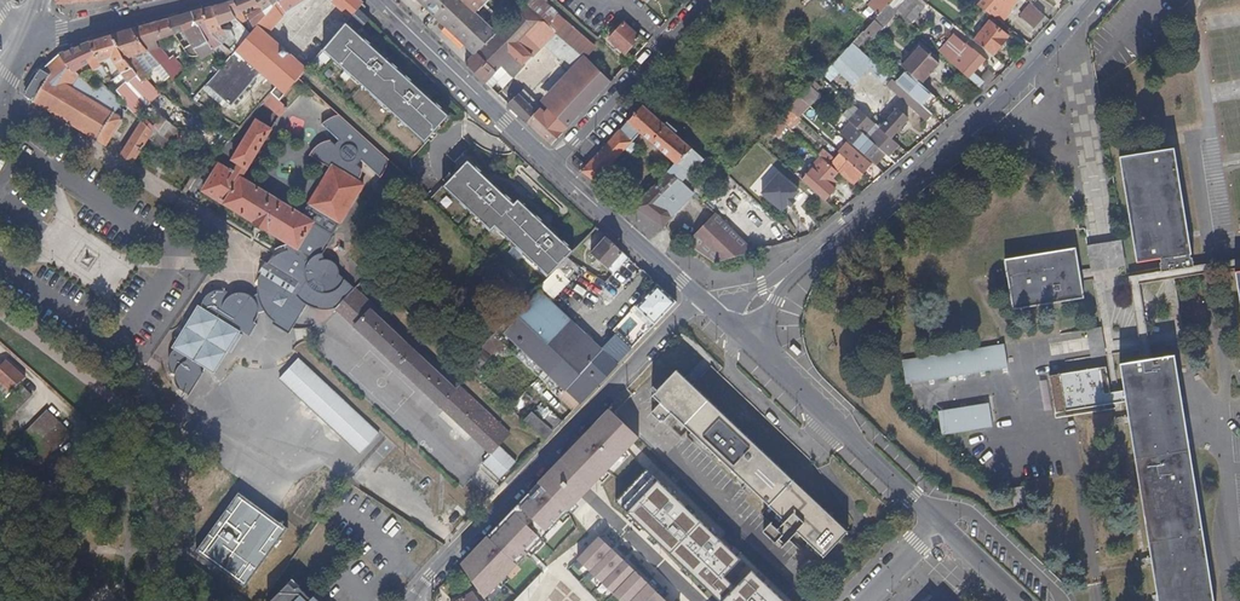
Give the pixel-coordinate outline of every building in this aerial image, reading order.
[(257,4),(255,0),(239,0),(229,3),(236,18),(243,13),(257,4)] [(266,35),(281,18),(278,14),(280,11),(280,7),(286,15),(309,0),(275,0),(277,3),(272,9),(268,13),(265,17),(257,27),(250,35),(239,48),(236,52),(268,79),(286,95),(300,79),(305,72),(307,70),(299,63),(266,35)] [(275,0),(255,0),(257,4),(260,9),(262,12),(270,5),(272,9),(277,3),(275,0)] [(332,1),(338,7),(348,15),(344,20),(347,22),(359,8),(362,4),(358,0),(332,0),(332,1)] [(486,0),(419,0),(475,53),(497,31),(476,11),(486,0)] [(546,0),(527,0),(525,2),(578,50),(586,57),(597,46),(546,0)] [(635,0),(616,0),(629,12),(638,2),(635,0)] [(892,0),(880,0),(876,4),(883,10),(889,3),(892,0)] [(889,3),(897,9),(905,0),(892,0),(889,3)] [(921,6),(915,0),(905,0),(897,9),(909,21),(921,6)] [(1016,0),(1000,0),(998,2),(996,0),(982,0),(978,5),(991,15),(992,13),(1003,21),(1012,12),(1010,9),(1016,0)] [(534,56),(548,41),(552,37),(559,43),(557,46),(568,56),(571,52),(574,54),(578,50),(525,2),(497,31),(475,53),(467,62),(487,82),(497,71),(499,73),(501,71),(504,74),(507,71),(508,73),(498,83),(504,89),(513,79),(515,77),(516,75),(524,67),(525,65),(525,63),(534,56)] [(1046,15),(1031,2),(1021,14),(1036,27),(1046,15)] [(236,18),(229,3),(224,4),(213,8),(222,29),(237,21),(236,18)] [(884,24),(897,9),(889,3),(883,10),(879,14),(877,16),(884,24)] [(257,27),(265,17),(263,14),(262,12),(260,9),(257,4),(243,13),(247,23),(241,26),(250,35),(257,27)] [(222,29),(213,8),(204,11),(203,11),(209,29),(214,41),(218,43),(226,49),(234,54),(236,52),(239,48),(234,38),(228,40),(225,34),(223,33),(222,29)] [(368,45),(371,41),(359,30),(369,18),(359,8),(347,22),(335,36),(333,39),(326,48),(334,56),(331,59),(332,60),(345,70),(345,71),(348,68),(354,73),(351,76),(361,84),(371,94),(375,89),(387,100),(383,105),(385,107),(401,120),(402,121),(404,118),(410,123),(408,126),(412,131),(426,144),(449,118),(446,116),(450,111),(434,97),(429,101),(423,96),(424,88),(419,84),(416,86),(408,78),(410,76),(396,63),(393,64),(387,58),(388,56),(383,51),(376,53),(368,45)] [(209,29),(203,11),(193,14),(205,38),(211,51),(212,52),(217,48),(224,52),(226,52),(232,56),(234,54),(226,49),(218,43),(214,41),(209,29)] [(247,23),(243,13),(236,18),(237,21),(239,24),(241,26),(247,23)] [(205,38),(193,14),(179,19),(169,21),(175,36),(184,32),(198,57),(201,61),(213,55),(212,52),(211,51),(205,38)] [(873,36),(884,24),(877,16),(865,28),(873,36)] [(149,46),(175,36),(169,21),(149,27),(134,31),(147,54),(149,53),(152,51),(149,46)] [(625,52),(640,36),(624,22),(610,38),(625,52)] [(994,55),(1009,37),(989,22),(975,40),(994,55)] [(134,59),(147,54),(134,31),(125,34),(111,38),(116,47),(133,71),(142,84),(148,81),(148,78),(134,59)] [(326,48),(333,39),(326,33),(299,63),(307,70),(313,63),(316,59),(322,51),(326,48)] [(161,96),(148,81),(142,84),(133,71),(116,47),(111,38),(110,38),(91,44),(89,45),(101,66),(111,60),(121,76),(127,83),(118,92),(124,100),(122,103),(137,118),(140,116),(157,100),(161,96)] [(973,69),(983,58),(976,51),(977,48),(968,41),(966,43),(964,43),(958,49),(958,51),(950,59),(954,63),(971,78),(976,72),(973,69)] [(835,60),(842,66),(836,72),(852,86),(866,71),(880,84),(888,76),(851,43),(835,60)] [(940,61),(921,43),(914,51),(933,68),(940,61)] [(101,66),(89,45),(74,50),(61,56),(60,57),(73,76),(76,74),(89,64),(95,72),(102,67),(101,66)] [(195,57),(189,48),(185,51),(189,57),(195,57)] [(334,56),(326,48),(322,51),(331,59),(334,56)] [(586,108),(612,80),(586,57),(578,50),(574,54),(571,52),(568,56),(574,62),(535,106),(537,108),(541,105),(548,111),(563,96),(573,105),(577,100),(586,108)] [(933,68),(914,51),(902,63),(908,69),(918,78),(921,81),(933,68)] [(268,79),(236,52),(234,54),(232,56),(231,57),(254,77),(282,101),(286,95),(268,79)] [(72,90),(78,82),(84,87),(86,84),(81,79),(76,74),(73,76),(60,57),(56,60),(46,70),(42,74),(41,73),(38,76),(34,80),(32,85),(28,90),(27,95),(28,97),(27,99),(34,103),(34,105),(36,106),(37,106),(44,109),(60,120),(82,133),(94,140),(94,141),(97,144),(99,143),(107,148),(122,121),(96,105),(72,90)] [(186,72),(180,65),(178,67),(171,60),(162,67),(164,70),(169,74),(175,82),(186,72)] [(354,73),(348,68),(345,71),(351,76),(354,73)] [(933,92),(925,84),(922,87),(916,80),(918,78),(908,69),(904,73),(898,81),(917,99),(922,103),(923,104),(933,92)] [(175,82),(169,74),(164,70),(160,74),(158,76),(175,94),(181,88),(175,82)] [(113,83),(106,74),(105,71),(100,74),(111,90),(115,87),(113,83)] [(492,87),(502,76),(499,73),(497,71),(487,82),(492,87)] [(898,81),(904,73),(901,71),(895,78),(898,81)] [(96,92),(102,85),(93,76),(86,84),(91,89),(95,93),(96,92)] [(118,92),(127,83),(121,76),(113,83),(115,87),(118,92)] [(917,99),(898,81),(893,86),(911,105),(917,99)] [(809,101),(819,90),(812,82),(801,93),(805,97),(809,101)] [(137,118),(122,103),(118,99),(102,85),(96,92),(130,125),(137,118)] [(383,105),(387,100),(375,89),(371,94),(383,105)] [(532,98),(524,90),(521,94),(522,94),(530,102),(532,98)] [(563,133),(586,108),(577,100),(573,105),(563,96),(548,111),(541,105),(537,108),(535,106),(530,102),(522,94),(521,94),(520,92),(510,103),(552,145),(563,133)] [(286,109),(280,103),(271,95),(265,102),(273,109),(281,116),(286,109)] [(179,108),(169,101),(166,105),(177,112),(180,108),(179,108)] [(597,180),(641,131),(675,162),(668,170),(681,179),(694,191),(699,197),(704,191),(704,187),(691,174),(705,157),(644,103),(635,113),(622,127),(619,128),(589,163),(580,155),(574,163),(583,170),(597,180)] [(928,121),(934,114),(923,104),(922,103),(915,109),(928,121)] [(788,123),(798,112),(791,105),(780,116),(788,123)] [(860,128),(870,117),(858,106),(848,117),(859,127),(860,128)] [(892,137),(909,119),(899,109),(892,116),(890,114),(884,120),(877,113),(872,118),(875,121),(892,137)] [(793,128),(804,117),(798,112),(788,123),(793,128)] [(485,408),(326,261),(326,254),(334,241),(336,237),(335,236),(345,218),(361,192),(365,185),(360,182),(362,179),(363,176),(363,174),(363,169),(358,164),(362,160),(381,177),(385,172),(388,166),(390,160),(384,154),(344,119),(339,114),(332,117),(327,119),(321,124),(339,140),(335,145),(331,140),(326,141),(323,142),(321,142),(317,146),(313,151),(312,155),(334,169),(322,189),(304,216),(266,194),(243,180),(249,170),(271,131),(257,123),(234,162),(240,166),(235,174),(221,166),(213,180),(205,193),(232,209),(249,220),(267,230),(288,242),(286,246),(286,252),(284,252),(283,253),(279,255),(277,256),(274,255),(266,269),(264,270),(256,285),(259,288),(259,292),(259,295),(255,296),(254,298),(251,296),(245,295),(241,294),(238,294),(233,296),(231,294),(227,292),(223,291),(218,292),(213,293),(210,295),(207,298),(204,301),(204,303),(202,308),(199,306),(195,314),(185,331),(174,349),(176,350),(172,356),(170,362),(171,366),(172,371),(177,376),(177,383),(178,387),(185,395),(191,397),(193,394),(199,384),(205,374),(206,372),(208,368),(213,371),(224,353),(228,355),(230,353),(232,355),(244,336),(241,334),(242,331),(251,337),(258,325),(256,323),(258,320),(259,317),(260,313),(265,312),(269,317),(276,322),(274,325),(290,335),(308,305),(314,309),(321,311),(328,311),(334,309),(337,308),(470,431),(489,412),(485,408)] [(777,136),(788,123),(780,116),(769,129),(777,136)] [(861,136),(856,132),(860,128),(859,127),(848,117),(837,128),(849,139),(854,143),(861,136)] [(410,123),(404,118),(402,121),(408,126),(410,123)] [(159,132),(167,123),(161,120),(154,128),(159,132)] [(899,143),(892,137),(875,121),(865,133),(890,155),(899,143)] [(141,154),(150,138),(154,133),(143,123),(122,157),(125,159),(135,165),(141,154)] [(894,159),(890,155),(865,133),(860,128),(856,132),(861,136),(854,143),(874,162),(879,167),(885,161),(890,164),(894,159)] [(874,162),(854,143),(849,139),(838,150),(840,152),(865,173),(874,162)] [(836,157),(826,146),(823,150),(834,160),(836,157)] [(1190,254),(1173,147),(1120,157),(1138,263),(1190,254)] [(865,173),(840,152),(836,157),(834,160),(823,150),(820,153),(821,154),(839,170),(854,184),(865,173)] [(834,176),(839,170),(821,154),(811,166),(814,168),(835,187),(839,181),(834,176)] [(533,214),(526,207),(527,205),(521,198),(516,203),(509,197),(507,199),(500,192),(501,189),(496,184),(490,186),(487,182),(490,178),(470,159),(467,162),(466,161),(443,186),(442,186),(490,233),(495,228),(500,223),(506,228),(501,234),(516,248),(518,249),(521,246),(525,251),(522,254),(542,274),(547,269),(552,275),(558,269),(565,261),(568,259),(576,250),(566,242),(564,244),(557,237),(559,234),(553,229),(549,229),(547,231),(539,224),(543,219),(535,212),(533,214)] [(835,187),(814,168),(803,179),(826,200),(837,189),(835,187)] [(664,226),(694,191),(681,179),(668,170),(634,206),(664,226)] [(794,199),(800,191),(779,173),(763,193),(783,211),(789,204),(794,199)] [(756,198),(743,186),(735,194),(748,206),(756,198)] [(738,217),(748,206),(735,194),(725,204),(738,217)] [(788,229),(771,213),(765,220),(782,235),(788,229)] [(756,251),(717,214),(688,243),(716,263),(756,251)] [(782,235),(765,220),(758,228),(774,243),(782,235)] [(501,234),(506,228),(500,223),(495,228),(501,234)] [(616,274),(630,258),(629,257),(608,237),(593,253),(616,274)] [(1087,243),(1088,269),(1124,268),(1123,241),(1087,243)] [(1084,296),(1076,249),(1006,260),(1015,308),(1084,296)] [(688,265),(694,257),(685,251),(680,260),(688,265)] [(552,275),(547,269),(542,274),(548,279),(552,275)] [(565,277),(558,269),(552,275),(548,279),(543,285),(547,289),(554,281),(558,284),(565,277)] [(655,325),(678,302),(669,293),(659,284),(637,307),(650,320),(655,325)] [(608,375),(617,365),(601,350),(541,293),(506,334),(570,393),(580,403),(589,394),(608,375)] [(650,320),(637,307),(633,311),(647,324),(650,320)] [(643,338),(646,334),(640,329),(627,343),(633,348),(643,338)] [(619,363),(631,349),(616,335),(601,350),(617,365),(619,363)] [(486,356),(499,342),(492,336),(479,349),(486,356)] [(1008,367),(1005,345),(903,360),(907,382),(1008,367)] [(480,368),(489,359),(486,356),(479,349),(470,359),(480,368)] [(1173,356),(1121,365),(1160,600),(1213,600),(1173,356)] [(381,434),(312,370),(300,359),(281,380),(362,454),(381,434)] [(2,386),(12,395),(27,379),(8,362),(0,372),(0,389),(2,386)] [(1115,404),(1108,367),(1051,376),(1057,414),(1115,404)] [(669,418),(664,413),(667,410),(672,416),(769,508),(778,517),(763,533),(777,545),(785,537),(790,542),(797,535),(824,561),(850,534),(679,370),(653,397),(660,405),(652,414),(663,425),(669,418)] [(510,410),(517,417),(529,402),(522,396),(510,410)] [(993,425),(988,402),(939,409),(942,433),(993,425)] [(639,437),(610,410),(589,430),(462,565),(485,599),(639,437)] [(555,430),(534,410),(524,421),(530,426),(545,440),(549,436),(555,430)] [(40,469),(73,435),(49,412),(16,446),(40,469)] [(179,412),(173,431),(188,436),(194,418),(179,412)] [(493,453),(512,433),(489,412),(470,431),(493,453)] [(61,501),(107,454),(115,445),(102,434),(62,477),(50,490),(61,501)] [(754,575),(739,590),(725,577),(740,561),(659,483),(630,514),(720,600),(783,600),(754,575)] [(1028,503),(1025,486),(1012,488),(1014,505),(1028,503)] [(242,588),(286,531),(236,496),(194,553),(242,588)] [(598,537),(577,560),(619,600),(666,600),(598,537)] [(514,600),(543,600),(561,582),(546,567),(514,600)] [(293,583),(275,600),(311,600),(293,583)] [(397,591),(391,585),(378,599),(380,600),(387,600),(397,591)]
